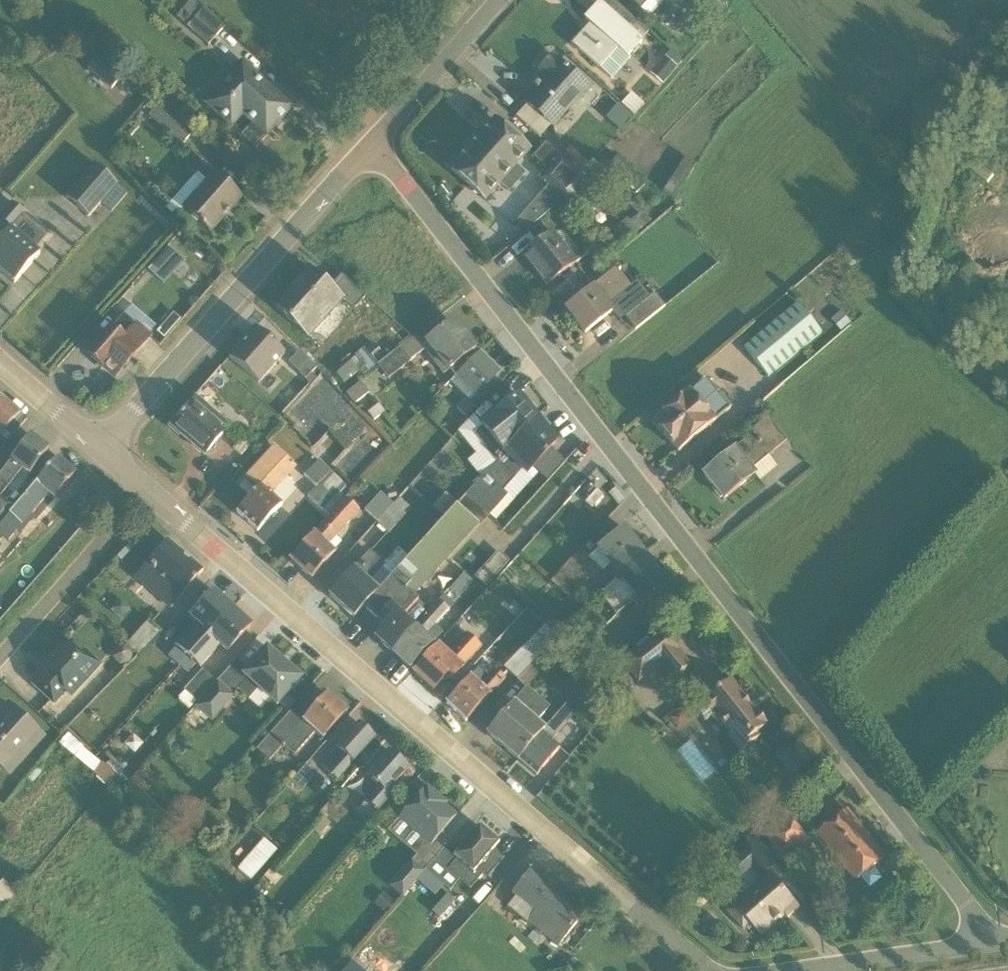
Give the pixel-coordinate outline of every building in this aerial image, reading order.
[(643,43),(640,40),(647,32),(611,0),(602,0),(597,6),(591,0),(574,0),(590,14),(585,20),(591,25),(573,45),(611,79),(643,43)] [(647,16),(661,0),(629,0),(647,16)] [(185,3),(176,13),(189,24),(186,28),(207,46),(223,28),(202,10),(198,14),(185,3)] [(101,53),(86,70),(109,92),(125,75),(127,75),(101,53)] [(553,127),(571,107),(575,110),(592,91),(552,56),(538,72),(545,78),(538,87),(535,85),(522,100),(527,104),(515,117),(539,138),(551,125),(553,127)] [(661,82),(675,66),(663,56),(649,72),(661,82)] [(254,149),(292,108),(240,61),(202,104),(230,130),(242,116),(252,124),(240,137),(254,149)] [(187,106),(170,91),(159,104),(176,119),(187,106)] [(631,92),(620,104),(632,116),(643,104),(631,92)] [(192,133),(159,104),(147,117),(181,146),(192,133)] [(617,104),(605,118),(619,130),(631,116),(617,104)] [(494,122),(451,170),(483,200),(497,185),(507,194),(523,176),(515,169),(529,153),(494,122)] [(586,182),(545,144),(532,158),(545,169),(537,178),(548,188),(533,204),(543,213),(558,196),(563,202),(578,189),(586,182)] [(182,210),(209,234),(241,198),(199,161),(192,170),(195,173),(163,210),(174,219),(182,210)] [(64,198),(88,219),(118,185),(94,164),(64,198)] [(601,169),(586,182),(578,189),(584,196),(590,191),(593,194),(607,176),(601,169)] [(13,284),(53,238),(11,202),(0,214),(0,273),(13,284)] [(553,232),(522,256),(547,288),(578,264),(553,232)] [(183,262),(167,248),(147,271),(163,285),(183,262)] [(309,269),(274,308),(308,339),(342,301),(352,311),(365,297),(340,276),(330,287),(309,269)] [(615,270),(565,310),(584,334),(617,308),(634,330),(664,307),(654,294),(645,301),(632,285),(628,288),(615,270)] [(821,333),(797,304),(743,348),(767,377),(821,333)] [(849,323),(840,312),(831,320),(840,330),(849,323)] [(104,365),(116,376),(149,337),(124,315),(88,356),(102,368),(104,365)] [(472,351),(450,325),(423,343),(416,332),(396,349),(376,366),(387,379),(425,350),(443,375),(450,369),(456,379),(479,352),(475,346),(472,351)] [(284,355),(254,329),(227,359),(258,385),(284,355)] [(372,345),(355,360),(362,367),(379,352),(372,345)] [(316,369),(298,352),(287,364),(309,385),(314,379),(311,376),(316,369)] [(500,372),(479,352),(456,379),(475,397),(500,372)] [(356,370),(344,358),(330,371),(342,383),(356,370)] [(651,420),(679,453),(729,411),(702,378),(651,420)] [(367,394),(359,383),(345,394),(353,404),(367,394)] [(535,418),(517,395),(479,424),(473,417),(455,431),(474,455),(467,462),(479,480),(535,418)] [(0,397),(0,451),(27,419),(0,397)] [(472,408),(462,399),(454,409),(464,417),(472,408)] [(196,400),(172,429),(203,456),(228,428),(196,400)] [(479,480),(465,497),(486,518),(507,495),(503,492),(520,472),(525,477),(555,444),(535,418),(479,480)] [(758,473),(753,467),(787,439),(770,418),(702,474),(724,501),(758,473)] [(323,458),(339,440),(328,431),(313,448),(323,458)] [(29,436),(0,473),(0,497),(21,470),(28,477),(48,451),(29,436)] [(259,489),(238,514),(258,531),(281,504),(270,494),(294,467),(272,447),(246,477),(259,489)] [(75,474),(56,458),(8,516),(21,526),(48,493),(54,499),(75,474)] [(328,518),(344,501),(337,495),(345,486),(318,461),(304,476),(316,487),(306,498),(328,518)] [(589,480),(579,491),(588,500),(599,489),(589,480)] [(376,522),(392,504),(380,493),(363,512),(376,522)] [(416,598),(486,518),(465,497),(394,574),(363,608),(384,626),(411,595),(416,598)] [(335,555),(325,547),(356,512),(344,501),(328,518),(291,561),(303,572),(313,581),(335,555)] [(405,515),(392,504),(376,522),(388,534),(405,515)] [(615,580),(642,555),(622,530),(600,545),(590,537),(551,581),(568,600),(602,565),(615,580)] [(201,572),(166,541),(135,576),(170,607),(201,572)] [(472,577),(484,588),(508,561),(496,551),(472,577)] [(363,608),(394,574),(369,552),(329,596),(354,618),(363,608)] [(642,555),(615,580),(600,595),(616,616),(633,601),(639,607),(665,585),(642,555)] [(458,599),(473,584),(462,574),(448,589),(458,599)] [(167,658),(177,668),(231,609),(213,592),(187,619),(193,624),(173,645),(177,648),(167,658)] [(391,654),(429,611),(411,595),(384,626),(373,638),(391,654)] [(438,601),(429,611),(391,654),(408,670),(441,633),(433,626),(448,610),(438,601)] [(568,627),(547,607),(538,616),(545,624),(543,626),(556,639),(568,627)] [(250,626),(231,609),(177,668),(185,675),(194,665),(198,668),(218,647),(224,653),(250,626)] [(138,658),(160,634),(147,622),(125,646),(138,658)] [(517,680),(556,639),(543,626),(503,668),(517,680)] [(638,681),(659,665),(671,680),(689,665),(661,632),(623,660),(638,681)] [(448,685),(481,648),(465,633),(447,654),(436,644),(411,673),(433,692),(444,680),(448,685)] [(169,642),(160,634),(138,658),(147,667),(169,642)] [(54,708),(66,695),(70,699),(101,665),(84,649),(78,655),(64,642),(51,657),(56,661),(32,688),(54,708)] [(113,647),(109,658),(117,666),(129,663),(130,653),(122,645),(113,647)] [(559,658),(549,648),(517,680),(526,688),(486,734),(517,760),(543,730),(535,724),(549,708),(530,691),(559,658)] [(299,678),(265,649),(247,670),(235,661),(195,709),(211,723),(237,692),(248,701),(256,691),(275,707),(277,704),(287,711),(295,702),(285,694),(299,678)] [(193,700),(211,679),(201,670),(183,691),(193,700)] [(471,677),(447,705),(466,722),(504,678),(496,671),(482,687),(471,677)] [(767,727),(728,680),(693,709),(702,721),(713,712),(730,732),(723,737),(738,755),(765,733),(763,730),(767,727)] [(345,713),(325,696),(302,723),(290,712),(257,751),(269,762),(282,747),(289,752),(294,756),(313,734),(321,740),(345,713)] [(543,730),(517,760),(536,777),(560,749),(550,741),(576,711),(567,703),(543,730)] [(46,739),(7,704),(0,712),(0,769),(10,778),(46,739)] [(374,738),(357,724),(336,749),(342,754),(331,767),(327,764),(323,769),(336,781),(374,738)] [(116,778),(104,767),(101,764),(100,765),(81,749),(82,748),(67,734),(58,744),(107,789),(116,778)] [(407,770),(387,752),(366,775),(377,786),(351,814),(362,825),(398,787),(394,783),(407,770)] [(104,767),(116,778),(122,770),(111,759),(104,767)] [(301,791),(314,776),(303,766),(290,781),(301,791)] [(122,770),(116,778),(123,784),(129,776),(122,770)] [(138,771),(127,783),(142,797),(149,789),(142,782),(146,778),(138,771)] [(116,778),(107,789),(106,790),(113,796),(123,784),(116,778)] [(434,841),(456,816),(438,800),(439,799),(426,787),(388,831),(416,855),(388,887),(399,897),(442,848),(434,841)] [(882,856),(845,812),(819,834),(829,846),(825,849),(838,864),(841,861),(865,889),(883,874),(874,862),(882,856)] [(786,861),(810,841),(789,816),(765,836),(786,861)] [(491,837),(479,827),(453,857),(456,860),(448,870),(471,889),(482,875),(487,879),(503,859),(485,844),(491,837)] [(252,880),(280,849),(265,836),(237,866),(252,880)] [(581,910),(530,869),(510,894),(513,897),(506,906),(553,944),(581,910)] [(787,919),(800,907),(769,873),(726,913),(743,931),(750,925),(760,936),(784,915),(787,919)] [(17,893),(2,881),(0,883),(0,913),(5,908),(17,893)] [(385,915),(394,904),(382,894),(373,904),(385,915)] [(456,933),(472,912),(462,904),(445,924),(456,933)] [(65,961),(55,970),(76,970),(65,961)]
